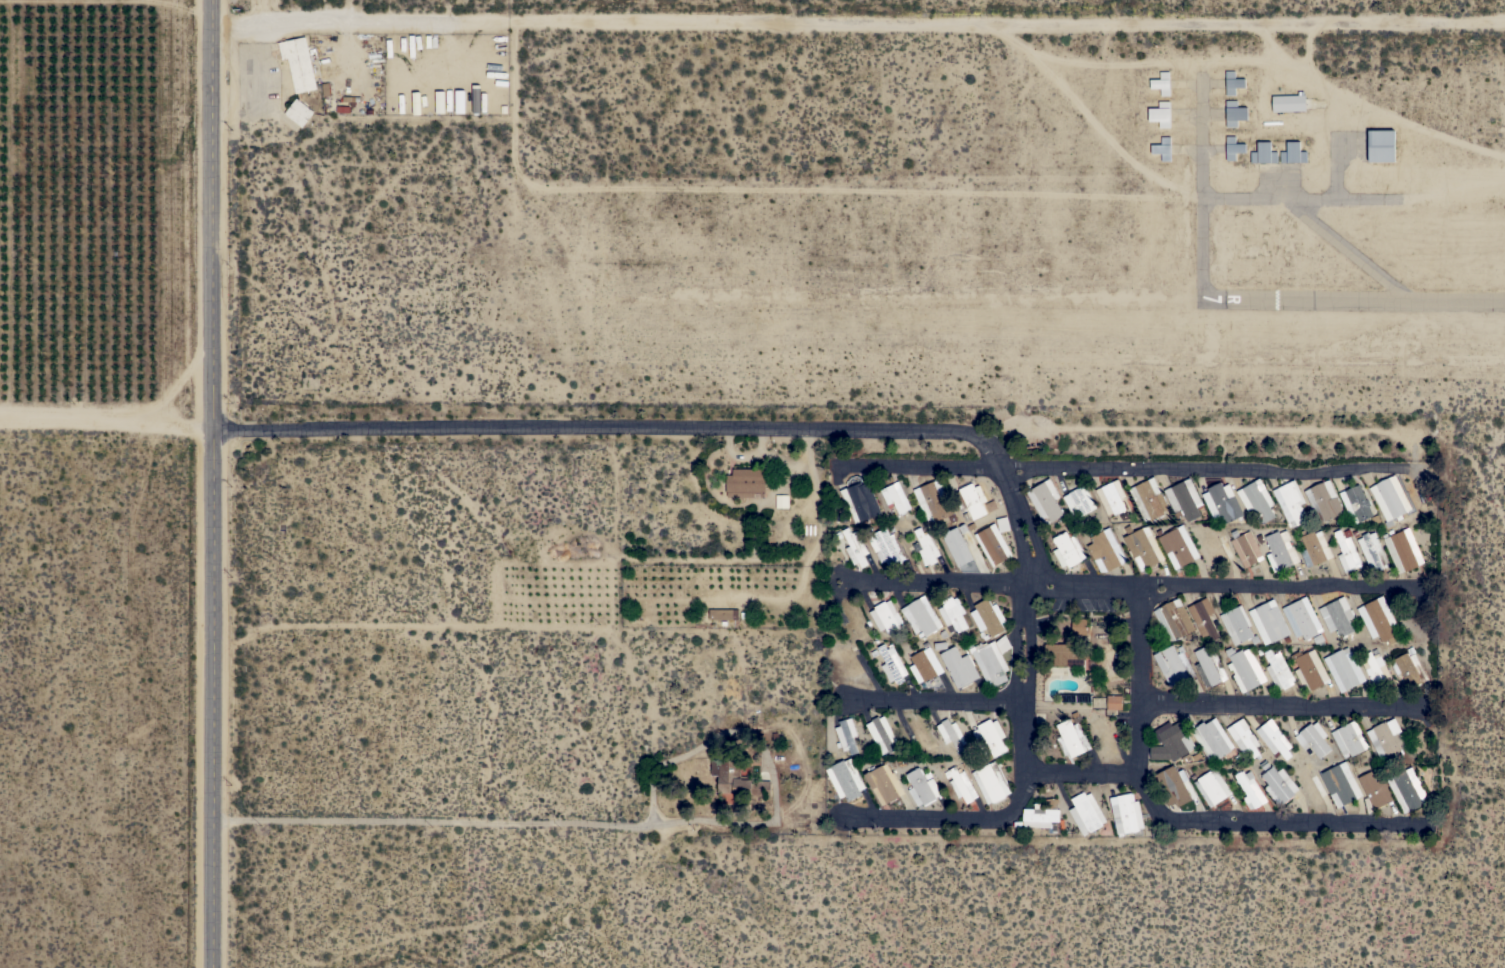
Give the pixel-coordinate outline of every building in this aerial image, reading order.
[(315,85),(320,83),(321,90),(316,91),(315,89),(295,93),(287,58),(281,59),(278,42),(305,36),(315,85)] [(1169,95),(1160,96),(1160,88),(1150,88),(1150,79),(1159,79),(1159,71),(1169,71),(1169,95)] [(1225,71),(1234,71),(1234,78),(1244,78),(1244,88),(1234,88),(1234,95),(1225,95),(1225,71)] [(472,87),(479,87),(480,112),(473,112),(472,87)] [(463,90),(464,113),(455,113),(455,90),(463,90)] [(435,91),(443,91),(444,112),(436,113),(435,91)] [(1272,112),(1271,96),(1298,95),(1297,91),(1303,91),(1303,95),(1305,95),(1305,110),(1272,112)] [(313,111),(301,127),(284,113),(296,98),(313,111)] [(1225,100),(1236,100),(1236,107),(1246,107),(1247,120),(1236,120),(1237,127),(1226,127),(1225,100)] [(1169,127),(1158,127),(1158,121),(1148,121),(1148,108),(1158,108),(1158,101),(1169,101),(1169,127)] [(1394,161),(1368,161),(1367,130),(1393,130),(1394,161)] [(1226,136),(1235,136),(1235,143),(1245,143),(1245,152),(1235,152),(1235,160),(1226,160),(1226,136)] [(1170,161),(1161,161),(1161,153),(1151,153),(1150,144),(1161,144),(1160,137),(1169,137),(1170,161)] [(1250,163),(1250,151),(1257,151),(1257,141),(1270,141),(1270,151),(1276,151),(1276,163),(1250,163)] [(1280,162),(1279,151),(1286,151),(1286,141),(1299,141),(1299,151),(1306,151),(1306,162),(1280,162)] [(727,491),(726,491),(726,474),(732,474),(733,468),(765,469),(765,491),(764,491),(764,497),(727,497),(727,491)] [(846,488),(849,486),(849,485),(847,486),(846,483),(847,481),(849,480),(849,477),(855,475),(860,477),(863,484),(869,481),(881,513),(859,521),(846,488)] [(1411,508),(1390,519),(1392,522),(1387,525),(1369,487),(1395,475),(1411,508)] [(1153,476),(1162,496),(1164,495),(1165,499),(1164,500),(1168,508),(1162,511),(1163,513),(1150,520),(1149,518),(1144,521),(1128,489),(1153,476)] [(939,478),(954,513),(934,521),(925,518),(922,511),(919,512),(917,507),(919,506),(912,489),(939,478)] [(1049,478),(1060,496),(1055,500),(1060,509),(1061,508),(1063,512),(1062,512),(1063,514),(1045,525),(1026,492),(1049,478)] [(1202,504),(1196,507),(1200,515),(1187,521),(1183,514),(1177,518),(1163,490),(1190,478),(1202,504)] [(1274,504),(1269,506),(1270,509),(1272,508),(1274,512),(1272,513),(1274,516),(1262,524),(1252,508),(1247,511),(1236,491),(1259,478),(1274,504)] [(1094,489),(1117,479),(1125,496),(1119,498),(1121,501),(1122,501),(1124,505),(1123,505),(1125,509),(1114,514),(1113,512),(1107,515),(1094,489)] [(1294,479),(1305,502),(1300,504),(1307,519),(1291,527),(1291,526),(1289,527),(1287,523),(1272,490),(1294,479)] [(1337,496),(1336,496),(1343,512),(1324,521),(1324,520),(1318,523),(1304,491),(1329,479),(1337,496)] [(910,508),(904,511),(905,512),(901,514),(900,513),(898,514),(893,501),(891,502),(892,505),(888,507),(880,489),(898,481),(910,508)] [(953,494),(959,491),(958,489),(972,482),(974,487),(979,485),(986,501),(982,503),(986,513),(973,519),(968,509),(961,512),(953,494)] [(1208,491),(1207,488),(1221,482),(1223,486),(1229,484),(1243,515),(1224,524),(1220,516),(1218,516),(1219,518),(1214,521),(1202,494),(1208,491)] [(1358,484),(1372,515),(1353,524),(1339,493),(1358,484)] [(1069,493),(1069,492),(1079,487),(1080,487),(1084,485),(1096,507),(1074,519),(1062,496),(1069,493)] [(788,495),(787,508),(775,507),(776,495),(788,495)] [(1006,516),(1010,529),(999,531),(996,518),(1006,516)] [(1012,555),(992,567),(974,534),(994,523),(999,531),(1012,555)] [(1127,535),(1124,527),(1129,524),(1133,532),(1142,527),(1148,526),(1165,558),(1140,571),(1123,537),(1127,535)] [(1199,556),(1174,569),(1166,553),(1157,537),(1158,537),(1155,531),(1161,528),(1163,534),(1182,524),(1199,556)] [(1126,561),(1107,571),(1100,571),(1086,546),(1092,543),(1087,532),(1090,530),(1092,535),(1099,531),(1097,528),(1100,526),(1102,530),(1109,527),(1126,561)] [(845,548),(849,546),(842,530),(848,527),(851,533),(857,530),(868,552),(863,555),(867,564),(861,567),(858,562),(853,565),(845,548)] [(867,536),(885,527),(889,535),(894,533),(907,557),(901,560),(902,561),(889,568),(885,561),(880,563),(867,536)] [(934,557),(936,561),(930,564),(930,563),(924,565),(921,557),(918,550),(922,549),(913,530),(920,527),(924,534),(929,532),(940,554),(934,557)] [(941,534),(957,527),(973,559),(957,567),(941,534)] [(1424,562),(1398,573),(1382,539),(1383,538),(1382,535),(1386,533),(1388,536),(1409,527),(1424,562)] [(1234,557),(1211,569),(1201,551),(1206,548),(1199,535),(1212,528),(1220,544),(1225,541),(1234,557)] [(1362,565),(1345,572),(1337,555),(1342,553),(1333,532),(1339,529),(1344,539),(1345,538),(1342,531),(1348,528),(1351,535),(1349,536),(1362,565)] [(1230,532),(1236,529),(1239,536),(1249,531),(1263,558),(1244,568),(1230,540),(1233,539),(1230,532)] [(1290,540),(1288,540),(1291,546),(1293,545),(1299,561),(1273,572),(1266,554),(1271,552),(1264,536),(1278,530),(1279,533),(1286,530),(1290,540)] [(1332,556),(1307,567),(1300,551),(1306,549),(1300,536),(1313,530),(1314,533),(1321,530),(1332,556)] [(1081,559),(1082,560),(1069,567),(1067,564),(1062,566),(1053,550),(1058,548),(1055,542),(1054,543),(1052,539),(1053,539),(1052,538),(1066,531),(1069,537),(1070,537),(1068,534),(1072,531),(1086,556),(1081,559)] [(1389,565),(1371,573),(1357,539),(1362,537),(1361,535),(1368,532),(1369,534),(1375,531),(1389,565)] [(924,594),(942,625),(936,629),(936,630),(932,633),(932,631),(924,636),(924,635),(919,637),(917,634),(922,631),(921,630),(915,633),(900,609),(924,594)] [(1382,595),(1396,623),(1391,626),(1395,633),(1393,633),(1397,640),(1390,643),(1387,639),(1381,642),(1379,637),(1378,637),(1377,635),(1371,638),(1356,608),(1382,595)] [(943,606),(941,602),(952,596),(953,599),(957,597),(965,612),(961,614),(967,627),(957,633),(955,629),(949,632),(938,608),(943,606)] [(1306,596),(1322,631),(1309,637),(1310,639),(1307,640),(1306,639),(1305,639),(1302,634),(1295,637),(1282,608),(1306,596)] [(1343,596),(1353,616),(1348,619),(1353,631),(1341,637),(1337,628),(1335,629),(1337,634),(1332,636),(1330,631),(1329,632),(1318,609),(1343,596)] [(1187,607),(1206,597),(1214,612),(1208,615),(1219,637),(1211,641),(1208,634),(1202,637),(1187,607)] [(976,609),(974,605),(987,598),(988,600),(989,600),(992,604),(990,605),(991,606),(996,603),(1007,624),(1002,626),(1004,630),(998,633),(999,634),(994,636),(993,635),(991,637),(986,628),(980,631),(969,612),(976,609)] [(1179,598),(1195,630),(1175,639),(1168,641),(1153,611),(1179,598)] [(842,610),(839,605),(850,599),(855,609),(858,616),(854,618),(858,624),(863,622),(864,625),(860,628),(864,636),(857,639),(855,635),(849,639),(836,613),(842,610)] [(1273,599),(1289,634),(1271,643),(1270,642),(1264,645),(1248,611),(1273,599)] [(874,608),(873,606),(884,600),(885,602),(890,600),(903,624),(888,633),(885,628),(880,631),(878,627),(875,629),(873,627),(876,625),(869,612),(874,608)] [(1241,604),(1251,625),(1248,626),(1253,636),(1256,634),(1259,641),(1253,644),(1250,638),(1247,640),(1246,639),(1234,645),(1219,615),(1241,604)] [(738,609),(738,620),(709,619),(709,609),(738,609)] [(1086,618),(1086,635),(1080,635),(1080,636),(1076,636),(1076,634),(1071,634),(1072,618),(1086,618)] [(972,653),(971,653),(969,649),(981,643),(981,644),(986,642),(987,644),(994,640),(995,642),(1005,634),(1010,646),(1001,654),(1008,669),(1003,671),(1008,679),(994,686),(994,685),(989,687),(972,653)] [(870,668),(858,676),(857,675),(851,679),(850,677),(845,680),(836,664),(840,661),(836,654),(849,646),(849,647),(855,643),(870,668)] [(885,663),(877,647),(884,644),(887,649),(889,648),(888,645),(892,643),(893,646),(907,673),(901,676),(904,680),(897,684),(896,683),(894,679),(890,682),(881,665),(885,663)] [(914,664),(909,656),(922,649),(923,650),(925,649),(923,645),(927,643),(943,671),(930,678),(924,681),(923,679),(918,682),(909,666),(914,664)] [(1083,643),(1083,659),(1067,659),(1067,665),(1053,665),(1053,658),(1044,658),(1044,644),(1083,643)] [(955,645),(961,657),(967,654),(979,677),(957,688),(939,653),(955,645)] [(1172,645),(1177,654),(1179,653),(1177,647),(1181,645),(1184,651),(1183,651),(1196,678),(1178,688),(1176,683),(1169,686),(1153,655),(1172,645)] [(1199,663),(1194,651),(1205,646),(1207,650),(1213,648),(1219,661),(1216,662),(1219,668),(1222,667),(1227,678),(1211,686),(1210,685),(1206,687),(1195,665),(1199,663)] [(1242,693),(1232,675),(1234,674),(1232,669),(1230,670),(1227,665),(1232,662),(1229,657),(1228,658),(1227,656),(1226,656),(1224,652),(1225,651),(1224,650),(1231,647),(1232,649),(1234,648),(1236,652),(1242,649),(1243,651),(1249,648),(1266,679),(1242,693)] [(1365,680),(1340,692),(1323,658),(1342,649),(1347,647),(1349,651),(1351,650),(1365,680)] [(1269,665),(1269,664),(1270,664),(1268,661),(1267,661),(1264,655),(1265,654),(1264,652),(1270,649),(1273,654),(1279,651),(1296,682),(1283,689),(1282,687),(1277,690),(1265,667),(1269,665)] [(1330,680),(1305,693),(1294,670),(1299,668),(1294,658),(1292,659),(1290,655),(1299,651),(1301,655),(1307,651),(1308,652),(1314,649),(1330,680)] [(1394,683),(1377,692),(1372,682),(1373,682),(1372,679),(1370,680),(1369,677),(1370,676),(1369,674),(1368,675),(1359,657),(1370,651),(1373,656),(1379,653),(1394,683)] [(1393,659),(1406,652),(1408,656),(1415,653),(1428,679),(1404,691),(1389,661),(1393,659)] [(1060,694),(1090,694),(1090,702),(1060,702),(1060,694)] [(1121,695),(1121,709),(1106,709),(1106,695),(1121,695)] [(1061,736),(1056,725),(1070,718),(1073,724),(1075,723),(1073,718),(1074,718),(1072,713),(1077,711),(1079,715),(1080,715),(1082,720),(1078,722),(1084,735),(1085,734),(1091,748),(1071,757),(1069,753),(1064,755),(1056,738),(1061,736)] [(872,721),(871,719),(878,716),(879,718),(884,715),(896,740),(891,742),(895,750),(888,753),(887,751),(881,754),(865,724),(872,721)] [(1124,753),(1119,755),(1119,756),(1112,759),(1112,757),(1107,759),(1092,725),(1097,723),(1096,721),(1107,716),(1114,727),(1124,753)] [(840,725),(838,721),(846,719),(851,717),(857,735),(852,737),(857,752),(850,754),(848,749),(842,751),(840,746),(837,747),(835,743),(839,742),(834,727),(840,725)] [(1234,747),(1230,749),(1231,751),(1217,759),(1214,755),(1212,757),(1213,759),(1210,761),(1190,730),(1199,725),(1198,724),(1203,721),(1205,724),(1215,717),(1234,747)] [(1366,732),(1372,728),(1385,721),(1386,721),(1394,717),(1401,731),(1399,732),(1400,734),(1403,740),(1402,740),(1406,746),(1401,749),(1403,753),(1402,753),(1403,755),(1390,762),(1389,761),(1388,761),(1386,757),(1380,760),(1366,732)] [(966,742),(962,744),(965,751),(959,755),(952,742),(951,742),(950,741),(944,744),(942,739),(943,739),(936,726),(941,723),(941,721),(947,718),(948,720),(949,719),(951,722),(950,722),(951,724),(955,722),(966,742)] [(1005,736),(1000,738),(1004,746),(1005,745),(1007,749),(1006,749),(1006,750),(1004,751),(1004,752),(1001,754),(1000,753),(993,757),(984,739),(977,742),(972,731),(978,728),(977,725),(990,718),(992,722),(997,719),(1005,736)] [(1242,718),(1249,727),(1248,728),(1252,734),(1253,734),(1259,744),(1255,747),(1261,756),(1257,759),(1255,756),(1253,758),(1248,750),(1242,753),(1226,728),(1242,718)] [(1271,718),(1278,728),(1277,728),(1281,734),(1282,734),(1291,746),(1287,749),(1291,755),(1285,759),(1278,750),(1277,751),(1280,754),(1275,757),(1272,754),(1273,754),(1255,730),(1271,718)] [(1355,719),(1369,747),(1351,756),(1349,752),(1347,753),(1348,755),(1344,758),(1331,732),(1355,719)] [(1188,752),(1173,761),(1172,758),(1150,759),(1149,746),(1164,746),(1161,741),(1159,742),(1152,731),(1170,721),(1172,725),(1180,720),(1195,747),(1188,751),(1188,752)] [(1299,733),(1299,732),(1311,723),(1312,725),(1317,722),(1327,735),(1323,738),(1331,749),(1319,758),(1310,746),(1304,750),(1294,736),(1299,733)] [(830,767),(829,766),(843,759),(844,761),(850,758),(865,787),(859,790),(861,795),(847,801),(844,795),(839,798),(825,769),(830,767)] [(741,762),(740,779),(770,781),(769,797),(733,795),(733,793),(717,792),(718,775),(710,775),(711,760),(741,762)] [(905,793),(881,806),(872,789),(864,774),(882,765),(884,764),(883,762),(887,760),(891,768),(889,769),(892,773),(893,772),(905,793)] [(995,760),(997,764),(1000,762),(1001,765),(998,767),(1011,791),(1005,794),(1006,796),(1005,796),(1005,797),(994,803),(994,802),(992,803),(992,801),(987,804),(971,772),(995,760)] [(1337,808),(1327,788),(1319,774),(1339,764),(1345,761),(1348,767),(1362,795),(1337,808)] [(1192,801),(1191,799),(1177,807),(1175,803),(1168,806),(1153,775),(1174,765),(1177,772),(1184,768),(1199,798),(1197,799),(1192,801)] [(1193,782),(1197,780),(1197,779),(1209,770),(1208,768),(1213,765),(1231,792),(1209,807),(1193,782)] [(978,796),(972,799),(973,800),(966,803),(962,795),(957,798),(948,782),(953,779),(952,777),(951,778),(948,773),(949,772),(948,770),(954,766),(958,773),(964,770),(978,796)] [(1298,789),(1293,793),(1294,794),(1293,795),(1294,796),(1285,803),(1284,802),(1282,803),(1281,802),(1277,805),(1264,788),(1268,784),(1265,780),(1264,781),(1261,777),(1262,776),(1261,775),(1273,766),(1277,771),(1282,768),(1298,789)] [(1428,800),(1403,813),(1386,779),(1411,766),(1428,800)] [(941,794),(935,797),(936,798),(923,805),(922,803),(917,806),(908,789),(913,787),(906,774),(919,767),(920,769),(921,769),(923,774),(929,771),(932,778),(941,794)] [(1327,794),(1321,797),(1323,802),(1321,803),(1322,804),(1319,806),(1319,805),(1317,806),(1316,805),(1313,807),(1307,798),(1308,798),(1304,791),(1301,786),(1305,784),(1298,771),(1305,768),(1310,777),(1316,774),(1327,794)] [(1236,774),(1235,773),(1238,771),(1238,772),(1240,771),(1241,772),(1243,770),(1245,774),(1250,771),(1254,776),(1252,777),(1267,801),(1254,808),(1249,809),(1246,804),(1247,803),(1243,798),(1247,796),(1243,790),(1242,790),(1240,788),(1241,787),(1238,782),(1237,783),(1236,780),(1237,780),(1234,775),(1236,774)] [(1358,777),(1371,771),(1376,781),(1382,778),(1393,800),(1374,810),(1358,777)] [(1105,821),(1101,824),(1102,825),(1089,832),(1088,830),(1086,831),(1087,833),(1082,836),(1068,810),(1074,806),(1070,799),(1083,792),(1085,795),(1090,792),(1105,821)] [(1130,793),(1131,794),(1132,793),(1134,801),(1137,801),(1143,827),(1138,828),(1138,830),(1137,830),(1137,831),(1132,832),(1132,831),(1123,833),(1123,832),(1122,832),(1123,835),(1118,836),(1117,833),(1116,834),(1109,798),(1130,793)] [(1060,818),(1059,818),(1059,819),(1064,819),(1063,824),(1064,824),(1064,830),(1060,830),(1060,824),(1057,824),(1057,832),(1048,832),(1049,827),(1026,826),(1023,826),(1023,820),(1023,808),(1034,809),(1034,808),(1034,803),(1041,803),(1041,808),(1046,808),(1046,799),(1058,799),(1057,809),(1059,809),(1059,814),(1060,814),(1060,818)]
